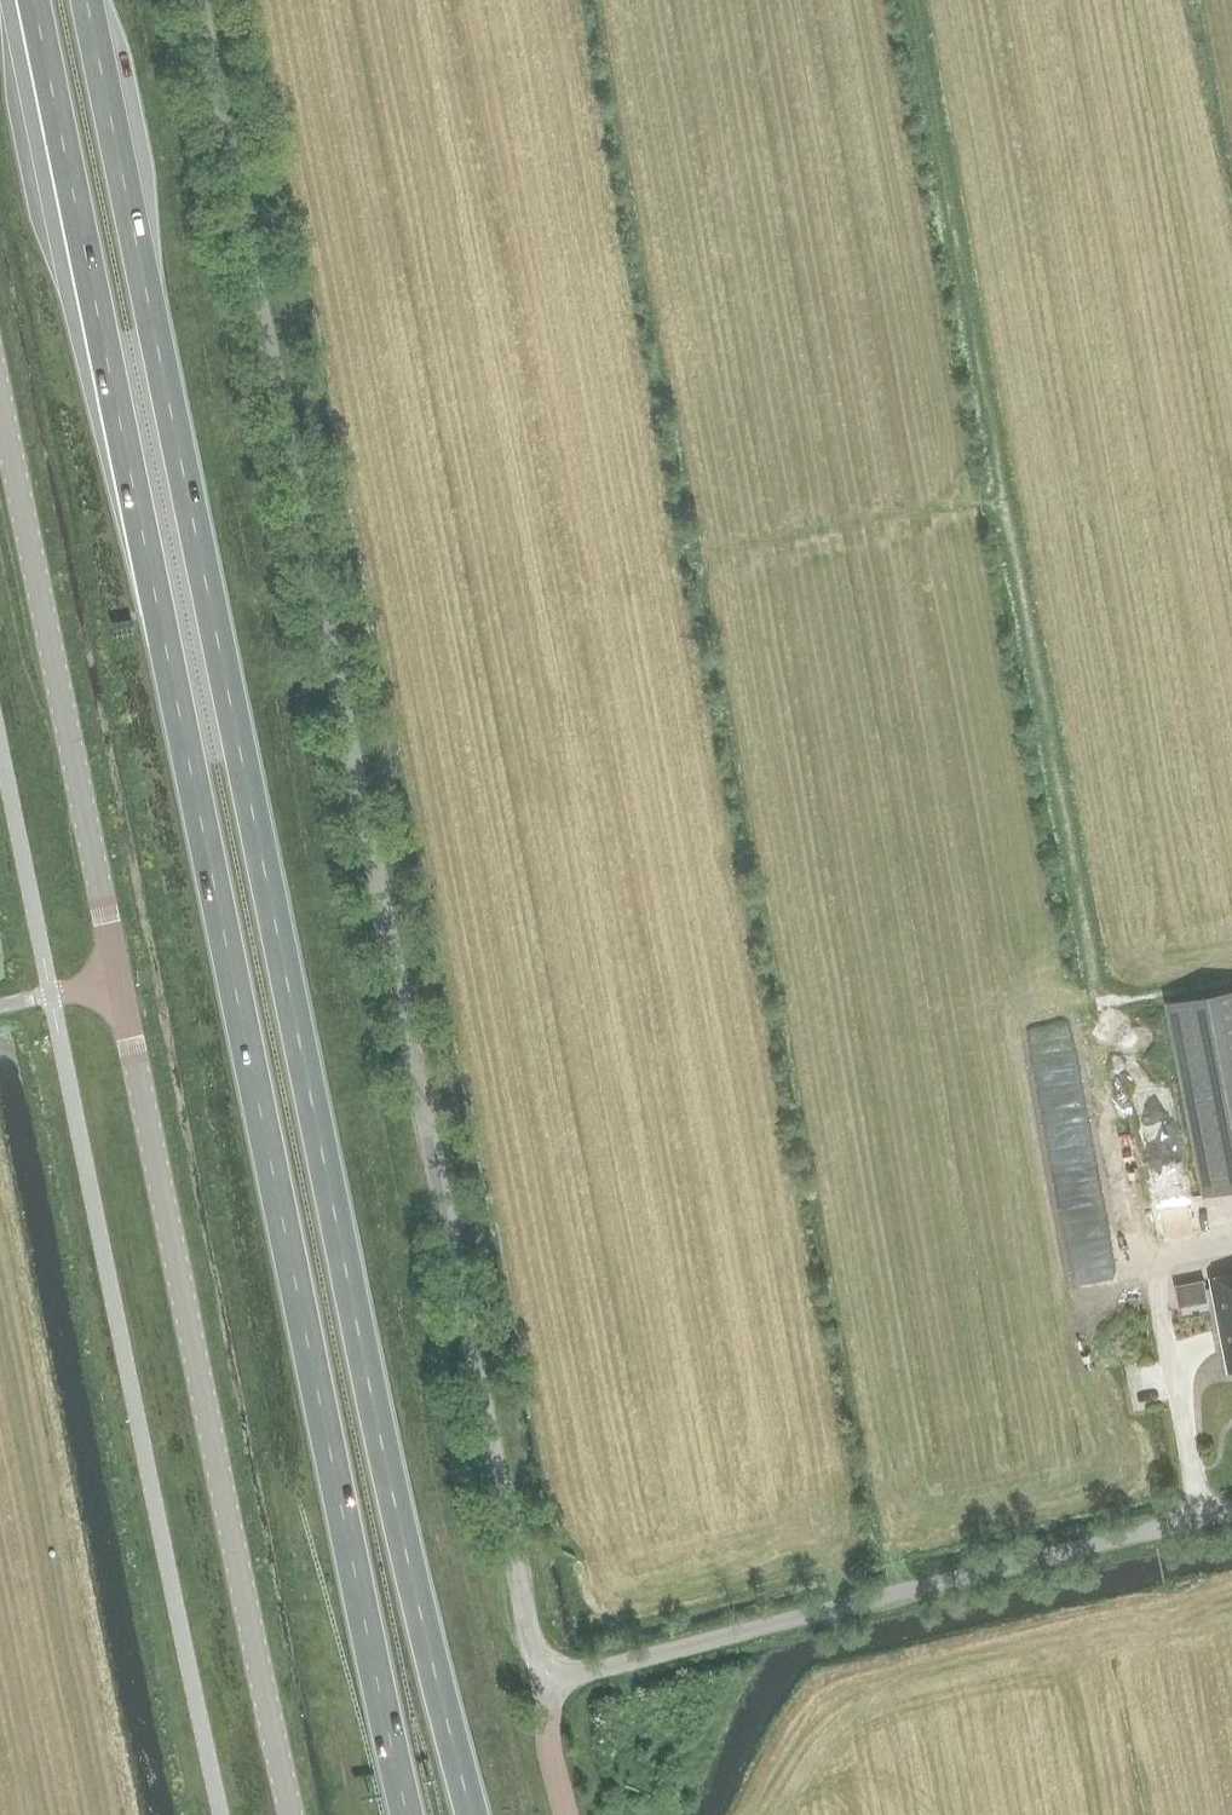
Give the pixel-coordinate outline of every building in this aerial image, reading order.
[(1231,1189),(1231,988),(1175,998),(1208,1193),(1231,1189)] [(1040,1039),(1047,1094),(1063,1092),(1063,1090),(1078,1089),(1071,1035),(1040,1039)] [(1211,1277),(1221,1330),(1227,1328),(1231,1356),(1231,1273),(1211,1277)]
